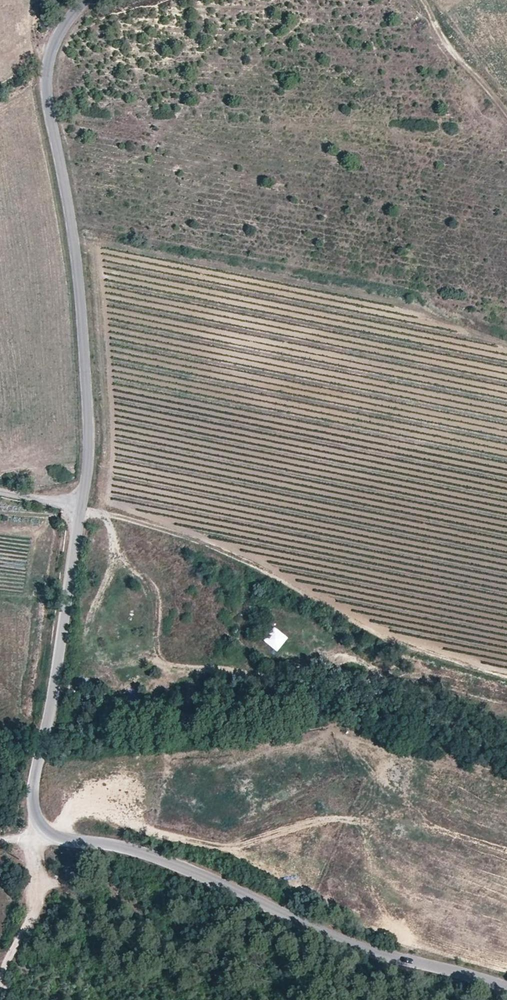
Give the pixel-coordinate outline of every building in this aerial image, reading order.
[(274,627),(255,651),(264,658),(272,648),(278,652),(289,638),(274,627)] [(208,686),(209,678),(201,677),(200,686),(208,686)] [(277,874),(285,876),(290,860),(283,858),(277,874)]
